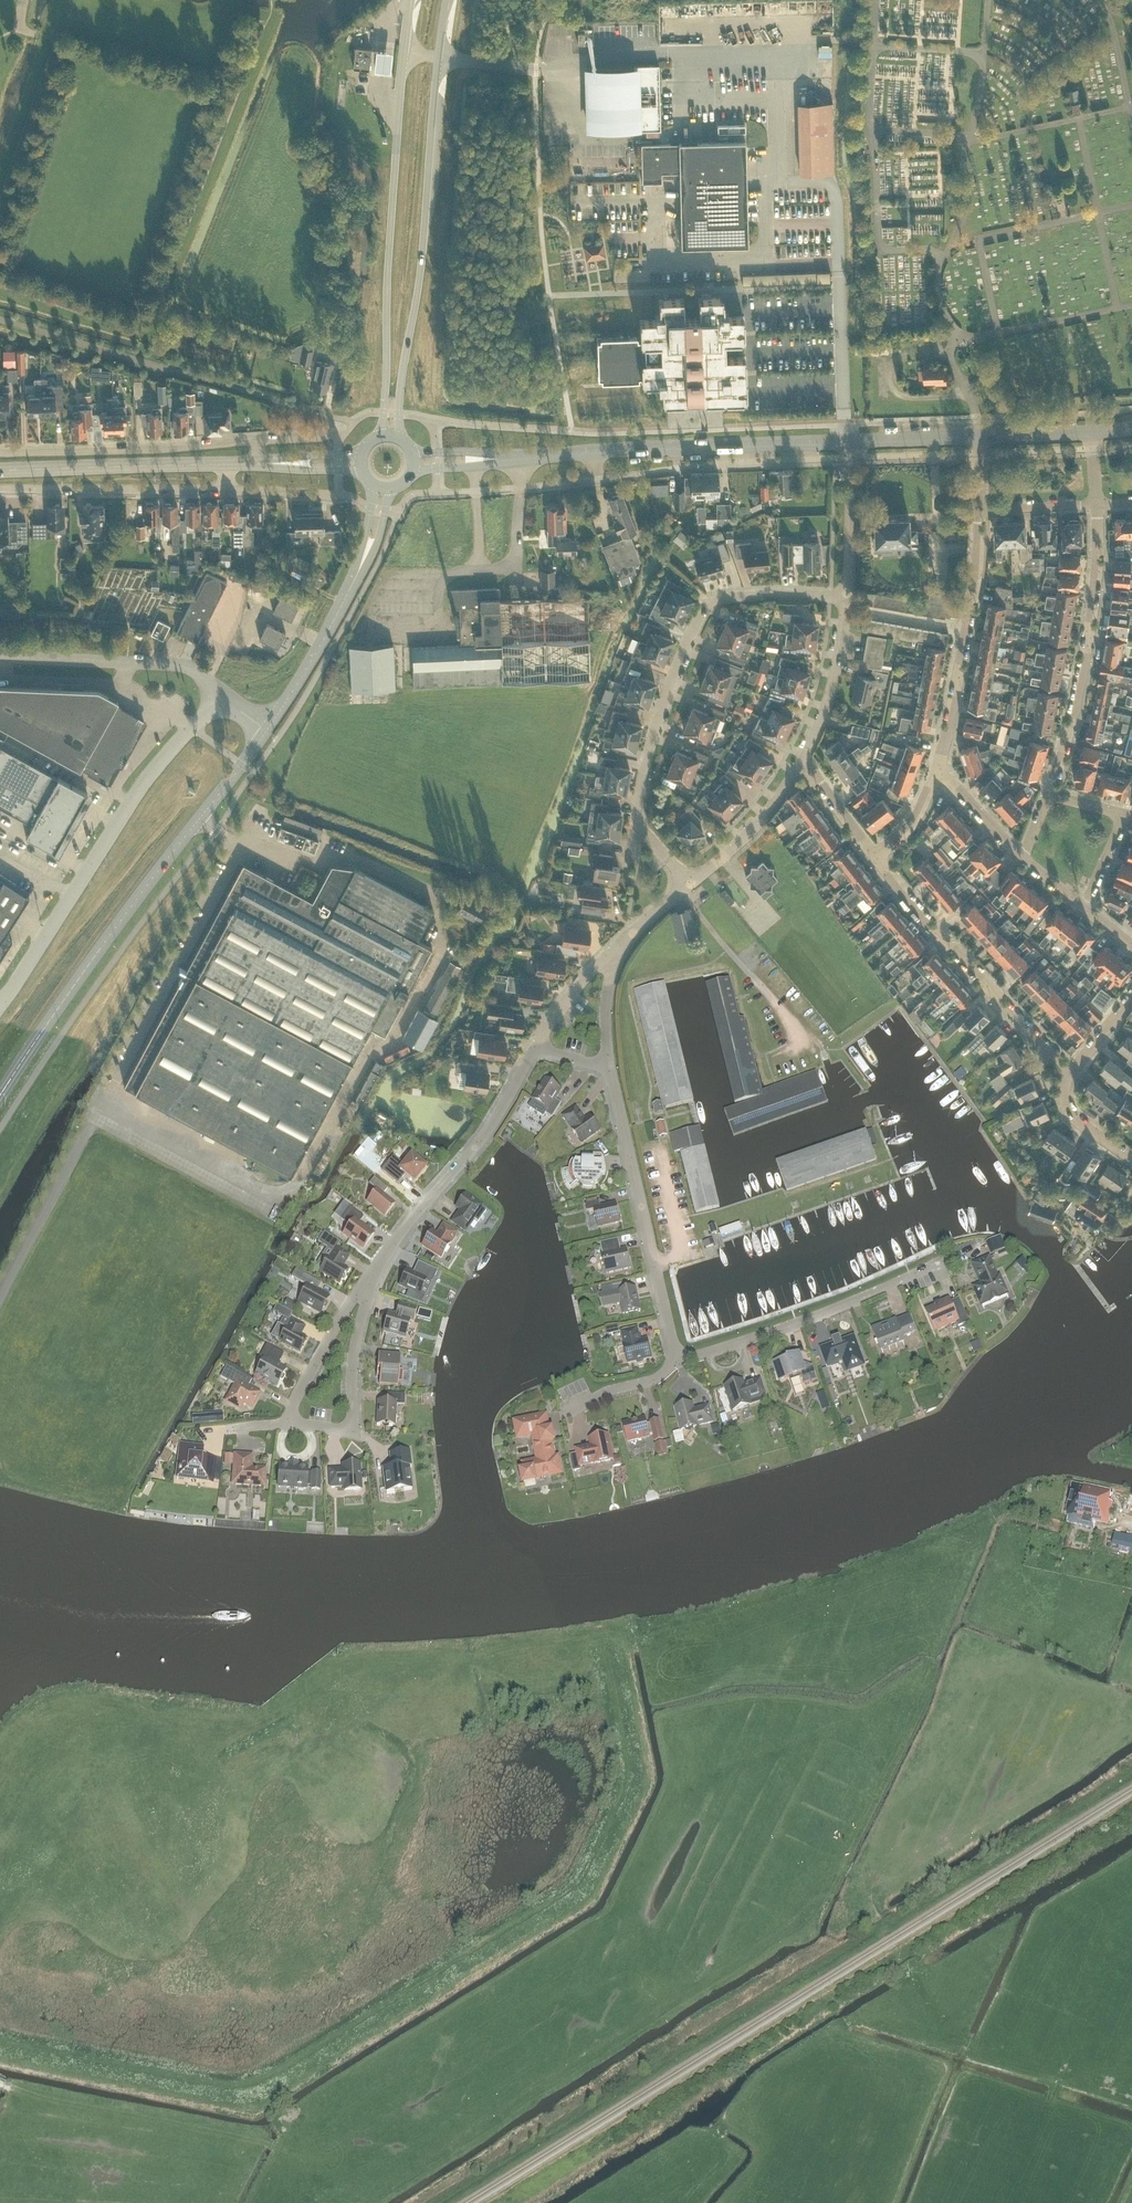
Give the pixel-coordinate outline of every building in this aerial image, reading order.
[(355,47),(353,68),(368,70),(370,49),(355,47)] [(380,51),(376,51),(374,69),(378,69),(386,70),(390,71),(392,52),(388,52),(380,51)] [(624,127),(624,131),(660,130),(659,65),(634,65),(634,66),(634,70),(587,71),(588,128),(624,127)] [(1072,104),(1074,114),(1081,112),(1079,103),(1081,102),(1079,89),(1068,91),(1070,104),(1072,104)] [(833,102),(799,103),(801,174),(835,173),(833,102)] [(679,172),(681,247),(748,246),(745,141),(641,144),(642,182),(662,182),(661,173),(679,172)] [(583,246),(586,260),(595,259),(606,257),(603,243),(583,246)] [(776,274),(742,275),(742,279),(742,286),(827,282),(827,283),(831,283),(831,272),(776,274)] [(640,339),(600,341),(601,378),(641,377),(642,380),(646,380),(646,384),(658,384),(658,388),(662,387),(662,400),(666,399),(666,403),(683,403),(683,399),(687,399),(687,391),(687,392),(688,393),(689,394),(690,394),(691,394),(692,393),(693,392),(693,391),(693,390),(702,390),(702,398),(706,398),(706,402),(722,401),(722,397),(725,397),(726,401),(742,401),(742,397),(747,397),(746,380),(742,380),(742,377),(746,377),(746,375),(746,371),(745,360),(741,360),(741,356),(725,357),(725,342),(741,341),(741,337),(744,337),(744,335),(744,331),(744,320),(740,320),(740,316),(728,317),(727,313),(724,313),(723,301),(719,301),(719,297),(710,297),(702,298),(702,302),(698,302),(699,318),(696,318),(687,318),(684,318),(684,302),(680,302),(679,298),(663,299),(663,303),(659,303),(659,315),(655,315),(656,319),(655,319),(651,319),(643,320),(643,324),(640,324),(640,336),(640,339)] [(302,348),(300,360),(306,362),(310,363),(312,350),(313,349),(303,347),(302,348)] [(25,373),(24,351),(17,351),(17,373),(25,373)] [(15,359),(3,359),(3,367),(15,367),(15,359)] [(56,363),(53,363),(54,371),(63,371),(63,370),(63,363),(59,363),(59,360),(56,360),(56,363)] [(313,388),(326,391),(330,374),(332,364),(317,360),(312,378),(315,378),(313,388)] [(91,378),(109,379),(110,370),(101,369),(101,366),(92,366),(91,378)] [(925,368),(925,370),(919,370),(920,379),(925,378),(925,382),(936,381),(936,383),(945,383),(945,373),(943,373),(943,367),(925,368)] [(35,392),(26,392),(27,413),(42,413),(40,376),(34,376),(35,392)] [(46,385),(46,376),(40,376),(42,413),(56,412),(56,409),(63,408),(62,385),(46,385)] [(141,380),(134,380),(134,394),(142,394),(141,380)] [(0,395),(0,415),(10,415),(8,384),(3,384),(3,395),(0,395)] [(194,414),(195,400),(195,393),(186,393),(186,404),(186,407),(179,407),(179,412),(173,412),(174,427),(174,433),(179,433),(179,431),(188,431),(188,426),(188,420),(195,420),(194,414)] [(119,405),(118,398),(113,398),(113,402),(114,429),(114,434),(125,433),(125,429),(125,427),(123,427),(123,423),(126,423),(126,414),(125,405),(119,405)] [(194,414),(203,414),(202,406),(202,400),(195,400),(194,414)] [(103,428),(103,430),(103,434),(114,434),(114,429),(113,402),(107,402),(108,412),(102,412),(101,414),(101,424),(104,424),(105,428),(103,428)] [(85,435),(85,419),(92,418),(92,414),(91,403),(84,403),(78,403),(78,411),(74,411),(71,414),(72,435),(85,435)] [(141,425),(147,424),(148,434),(153,434),(153,432),(162,431),(161,407),(152,408),(152,412),(140,413),(141,425)] [(206,417),(207,426),(207,430),(223,430),(223,427),(228,427),(228,425),(228,420),(229,420),(228,412),(215,413),(215,414),(205,414),(205,417),(206,417)] [(786,497),(793,496),(793,470),(769,470),(770,480),(779,480),(779,491),(786,491),(786,497)] [(694,495),(705,494),(704,472),(691,473),(691,476),(684,476),(684,493),(683,493),(683,490),(674,491),(675,507),(683,507),(683,502),(690,502),(694,497),(694,495)] [(718,472),(704,472),(705,494),(706,494),(706,497),(713,496),(713,499),(719,498),(719,497),(718,472)] [(654,483),(654,490),(668,489),(668,482),(654,483)] [(777,497),(777,491),(769,491),(768,485),(760,485),(760,499),(768,499),(769,504),(778,502),(777,497)] [(611,498),(609,499),(617,519),(614,520),(614,521),(617,530),(620,529),(624,539),(602,547),(614,579),(619,578),(621,584),(631,580),(629,574),(635,572),(632,562),(638,560),(629,536),(632,534),(631,533),(635,531),(622,495),(619,495),(617,493),(611,495),(611,498)] [(752,511),(761,507),(760,501),(749,506),(752,511)] [(83,505),(83,515),(80,515),(80,521),(80,523),(83,523),(84,538),(104,537),(103,506),(94,506),(94,505),(91,505),(90,503),(87,503),(85,505),(83,505)] [(242,515),(243,545),(254,545),(254,531),(251,531),(251,523),(262,523),(262,503),(247,504),(247,515),(242,515)] [(724,522),(724,517),(731,517),(730,503),(716,504),(716,514),(717,517),(717,523),(724,522)] [(53,531),(64,531),(64,515),(62,515),(62,506),(60,506),(59,504),(55,504),(55,506),(48,506),(48,520),(47,520),(47,523),(33,523),(33,537),(54,536),(53,531)] [(159,516),(159,504),(144,504),(144,522),(155,522),(155,530),(155,537),(161,537),(161,523),(161,516),(159,516)] [(172,533),(172,535),(172,544),(178,544),(178,531),(179,531),(179,523),(177,523),(177,521),(177,504),(163,504),(163,516),(161,516),(161,523),(173,523),(173,531),(172,533)] [(179,523),(179,531),(186,531),(186,523),(195,523),(195,534),(202,534),(202,522),(199,522),(199,504),(185,504),(185,520),(179,520),(179,523)] [(217,516),(217,504),(203,504),(204,521),(204,523),(213,523),(214,530),(211,530),(211,546),(220,546),(219,530),(219,523),(217,523),(217,516)] [(233,530),(233,545),(243,545),(242,515),(238,515),(238,504),(224,504),(224,521),(233,521),(233,530)] [(549,508),(547,508),(548,521),(548,530),(556,530),(556,545),(557,554),(563,554),(563,552),(575,552),(575,554),(576,554),(576,540),(570,540),(570,536),(565,536),(565,529),(565,521),(565,508),(558,508),(558,507),(556,507),(554,505),(551,505),(549,508)] [(309,521),(309,532),(319,531),(320,544),(340,543),(340,530),(324,531),(323,521),(323,514),(318,514),(318,512),(309,513),(308,513),(309,521)] [(299,532),(309,532),(309,521),(308,513),(300,513),(300,515),(295,515),(295,531),(286,531),(286,544),(293,544),(293,539),(300,538),(299,532)] [(706,514),(706,527),(714,527),(717,527),(717,526),(717,523),(717,517),(716,514),(706,514)] [(7,515),(0,516),(0,546),(17,545),(17,540),(26,540),(26,522),(7,522),(7,515)] [(909,521),(909,518),(877,520),(877,521),(878,537),(874,537),(875,552),(893,551),(893,543),(910,543),(910,542),(918,542),(917,531),(910,531),(909,521)] [(1073,542),(1083,542),(1083,532),(1081,532),(1080,522),(1078,519),(1070,520),(1067,522),(1067,528),(1063,529),(1064,544),(1060,544),(1060,554),(1073,553),(1073,542)] [(1130,521),(1130,519),(1115,520),(1115,521),(1116,537),(1123,536),(1123,546),(1114,546),(1109,546),(1109,550),(1114,549),(1114,557),(1130,556),(1131,556),(1130,521)] [(1011,543),(1011,522),(996,523),(997,556),(1002,555),(1002,543),(1011,543)] [(1025,522),(1011,522),(1011,543),(1020,543),(1021,562),(1026,561),(1026,570),(1040,569),(1044,569),(1044,557),(1040,557),(1032,557),(1032,543),(1026,543),(1025,522)] [(1051,532),(1050,522),(1036,522),(1036,529),(1036,535),(1037,541),(1040,541),(1040,546),(1056,546),(1056,536),(1052,536),(1052,532),(1051,532)] [(136,525),(136,539),(145,538),(144,525),(136,525)] [(688,537),(680,530),(672,539),(680,546),(688,537)] [(715,533),(708,534),(709,535),(709,537),(710,541),(717,539),(716,536),(715,534),(715,533)] [(714,557),(695,562),(700,579),(724,572),(721,561),(730,558),(723,542),(722,543),(714,545),(711,546),(714,557)] [(750,542),(735,543),(736,558),(744,557),(745,570),(769,567),(767,551),(751,552),(750,542)] [(803,561),(803,567),(819,566),(818,543),(803,543),(803,544),(793,544),(793,542),(782,543),(782,562),(792,561),(803,561)] [(295,555),(292,564),(306,570),(310,562),(295,555)] [(1059,565),(1051,564),(1047,564),(1047,570),(1059,571),(1059,569),(1080,571),(1080,556),(1060,555),(1059,565)] [(1131,567),(1131,568),(1131,560),(1116,559),(1115,571),(1131,572),(1131,567)] [(289,574),(299,578),(303,570),(293,566),(289,574)] [(540,570),(541,586),(554,586),(554,570),(540,570)] [(1059,571),(1047,570),(1047,571),(1045,576),(1058,577),(1057,587),(1078,590),(1079,575),(1059,573),(1059,571)] [(1130,585),(1131,586),(1131,578),(1131,572),(1115,571),(1114,584),(1130,585)] [(205,572),(176,632),(197,642),(226,582),(205,572)] [(683,574),(679,579),(686,585),(690,580),(683,574)] [(317,588),(322,579),(313,575),(309,583),(317,588)] [(667,579),(658,596),(686,610),(687,609),(689,609),(692,603),(690,601),(692,599),(677,592),(681,585),(667,579)] [(996,585),(994,596),(1013,600),(1013,588),(996,585)] [(948,589),(946,589),(930,586),(928,601),(943,604),(945,604),(948,589)] [(1130,589),(1114,586),(1112,598),(1128,601),(1129,596),(1131,597),(1131,589),(1130,589)] [(588,598),(499,600),(498,588),(451,590),(451,608),(460,607),(462,645),(412,647),(414,686),(589,679),(589,641),(588,598)] [(1046,601),(1075,606),(1077,594),(1058,590),(1057,596),(1047,595),(1046,601)] [(166,591),(163,597),(171,601),(174,595),(166,591)] [(273,611),(291,620),(300,601),(282,592),(273,611)] [(873,605),(875,593),(868,592),(866,604),(873,605)] [(879,606),(882,594),(875,593),(873,605),(879,606)] [(886,608),(888,596),(882,594),(879,606),(886,608)] [(680,621),(686,610),(658,596),(649,614),(663,621),(666,614),(680,621)] [(892,609),(895,597),(888,596),(886,608),(892,609)] [(989,603),(986,616),(1004,619),(1005,613),(1016,614),(1017,609),(1013,608),(1013,600),(994,596),(992,604),(989,603)] [(899,610),(901,598),(895,597),(892,609),(899,610)] [(906,611),(908,599),(901,598),(899,610),(906,611)] [(1126,615),(1131,616),(1131,608),(1128,608),(1128,601),(1112,598),(1111,611),(1126,613),(1126,615)] [(912,612),(914,601),(908,599),(906,611),(912,612)] [(919,613),(921,602),(914,601),(912,612),(919,613)] [(1072,619),(1075,606),(1046,601),(1045,607),(1054,609),(1053,615),(1072,619)] [(925,615),(927,603),(921,602),(919,613),(925,615)] [(932,616),(934,604),(927,603),(925,615),(932,616)] [(938,617),(941,605),(934,604),(932,616),(938,617)] [(941,605),(938,617),(945,618),(947,607),(941,605)] [(11,608),(11,617),(19,616),(19,607),(11,608)] [(795,621),(793,633),(815,636),(817,624),(801,622),(802,615),(782,612),(781,619),(795,621)] [(1110,613),(1107,635),(1126,638),(1129,622),(1131,623),(1131,616),(1126,615),(1126,616),(1110,613)] [(1041,626),(1070,631),(1072,619),(1053,615),(1052,621),(1042,619),(1041,626)] [(986,616),(984,629),(1028,637),(1030,629),(1024,628),(1024,631),(1002,627),(1004,619),(986,616)] [(722,631),(722,632),(743,640),(745,634),(754,636),(758,625),(743,619),(741,626),(726,621),(725,623),(723,623),(721,629),(722,631)] [(863,619),(861,630),(868,632),(870,620),(863,619)] [(169,626),(157,620),(150,634),(162,640),(169,626)] [(870,620),(868,632),(874,633),(877,621),(870,620)] [(667,650),(670,650),(672,644),(671,642),(672,640),(657,634),(660,627),(646,621),(641,632),(649,636),(646,643),(667,651),(667,650)] [(877,621),(874,633),(881,634),(883,622),(877,621)] [(883,622),(881,634),(888,635),(890,623),(883,622)] [(278,648),(285,632),(267,623),(259,638),(278,648)] [(890,623),(888,635),(894,636),(896,625),(890,623)] [(896,625),(894,636),(901,638),(903,626),(896,625)] [(903,626),(901,638),(907,639),(910,627),(903,626)] [(1068,644),(1070,631),(1041,626),(1040,632),(1050,634),(1049,640),(1068,644)] [(914,640),(916,628),(910,627),(907,639),(914,640)] [(914,640),(918,641),(920,641),(923,629),(916,628),(914,640)] [(141,638),(144,633),(137,629),(134,635),(141,638)] [(923,629),(920,641),(927,642),(929,631),(923,629)] [(1028,637),(984,629),(981,642),(999,645),(1000,638),(1011,640),(1012,635),(1023,638),(1023,636),(1028,637)] [(929,631),(927,642),(934,644),(936,632),(929,631)] [(743,640),(722,632),(717,644),(732,650),(729,656),(744,662),(748,651),(740,647),(743,640)] [(815,638),(815,636),(793,633),(786,632),(785,644),(782,644),(781,652),(797,654),(798,647),(813,649),(814,646),(816,645),(817,639),(815,638)] [(936,632),(934,644),(940,645),(943,633),(942,633),(936,632)] [(943,633),(940,645),(941,645),(947,646),(949,634),(943,633)] [(886,638),(869,635),(867,649),(884,652),(886,638)] [(1131,645),(1131,639),(1128,638),(1127,641),(1106,638),(1102,661),(1119,664),(1122,650),(1125,651),(1126,644),(1131,645)] [(666,653),(667,651),(646,643),(638,639),(633,651),(630,657),(629,661),(642,666),(643,663),(645,663),(648,657),(662,663),(663,661),(665,660),(668,655),(666,653)] [(940,648),(941,645),(940,645),(934,644),(927,642),(920,641),(918,641),(917,648),(927,650),(926,659),(943,662),(946,649),(940,648)] [(979,655),(1007,661),(1008,656),(1002,655),(1002,654),(997,653),(999,645),(981,642),(979,655)] [(350,691),(395,689),(393,645),(349,647),(350,691)] [(1035,658),(1064,663),(1067,650),(1048,647),(1046,653),(1036,651),(1035,658)] [(867,649),(864,664),(874,665),(881,667),(881,666),(891,668),(892,662),(882,660),(884,652),(867,649)] [(1023,664),(1012,662),(1010,661),(1007,661),(979,655),(976,668),(994,671),(995,665),(1011,668),(1011,669),(1021,671),(1023,664)] [(783,677),(805,684),(808,672),(796,668),(798,661),(780,656),(778,663),(779,663),(776,675),(778,676),(783,678),(783,677)] [(1062,675),(1064,663),(1035,658),(1034,664),(1044,666),(1043,672),(1062,675)] [(901,668),(909,669),(941,675),(943,662),(926,659),(924,666),(903,662),(902,667),(901,668)] [(629,686),(651,694),(655,682),(640,677),(643,670),(641,669),(642,666),(629,661),(625,672),(634,675),(629,686)] [(1128,680),(1131,681),(1131,676),(1125,675),(1122,674),(1122,672),(1124,665),(1102,661),(1100,675),(1115,678),(1128,680)] [(705,676),(732,686),(737,675),(739,676),(741,669),(727,663),(724,670),(709,664),(705,676)] [(873,669),(872,669),(870,677),(858,675),(853,697),(871,701),(874,684),(885,686),(888,673),(889,668),(881,666),(881,667),(874,665),(873,669)] [(750,668),(748,674),(756,677),(758,671),(750,668)] [(991,685),(1002,687),(1002,686),(1008,688),(1009,684),(1003,682),(992,680),(994,671),(976,668),(973,681),(991,685)] [(922,677),(921,685),(938,688),(941,675),(909,669),(908,674),(917,676),(922,677)] [(1062,675),(1043,672),(1042,678),(1032,676),(1031,683),(1059,688),(1062,675)] [(1099,684),(1098,688),(1117,692),(1119,686),(1114,685),(1115,678),(1100,675),(1098,684),(1099,684)] [(728,698),(732,686),(705,676),(700,688),(715,693),(713,700),(727,705),(730,698),(728,698)] [(757,676),(752,689),(758,691),(762,678),(757,676)] [(768,696),(783,701),(784,698),(786,691),(801,696),(805,684),(783,677),(783,678),(778,676),(774,687),(771,686),(769,694),(768,696)] [(989,698),(990,689),(1001,692),(1002,687),(991,685),(973,681),(971,694),(989,698)] [(915,692),(898,689),(893,688),(892,693),(936,701),(938,688),(921,685),(919,692),(915,691),(915,692)] [(80,770),(81,768),(110,784),(144,723),(115,707),(118,701),(98,690),(0,686),(0,725),(80,770)] [(632,700),(647,705),(651,694),(629,686),(627,692),(618,691),(614,702),(629,707),(632,700)] [(1098,688),(1096,700),(1113,704),(1116,705),(1116,702),(1115,702),(1115,701),(1111,700),(1112,695),(1117,696),(1117,692),(1098,688)] [(1027,702),(1056,707),(1058,695),(1039,691),(1038,698),(1028,696),(1027,702)] [(916,710),(933,714),(936,701),(892,693),(891,698),(914,702),(917,702),(916,710)] [(987,706),(989,698),(971,694),(968,708),(986,711),(985,717),(995,720),(998,708),(987,706)] [(787,729),(793,718),(779,711),(782,704),(783,701),(768,696),(768,698),(763,708),(770,713),(767,719),(787,729)] [(1112,710),(1113,704),(1096,700),(1093,712),(1107,715),(1115,717),(1130,720),(1131,714),(1112,710)] [(736,702),(732,711),(741,715),(745,706),(736,702)] [(753,704),(747,702),(744,708),(750,711),(753,704)] [(1007,708),(1006,715),(1013,716),(1014,710),(1015,703),(1009,702),(1007,708)] [(1054,720),(1056,707),(1027,702),(1026,708),(1036,710),(1034,716),(1054,720)] [(693,707),(688,719),(709,727),(713,716),(722,719),(725,712),(710,706),(707,713),(693,707)] [(616,731),(637,737),(641,725),(625,721),(627,714),(612,709),(610,717),(607,728),(616,731)] [(931,727),(933,714),(916,710),(914,719),(903,717),(901,727),(907,728),(906,730),(923,733),(924,726),(931,727)] [(1090,725),(1109,729),(1112,729),(1113,723),(1106,722),(1107,715),(1093,712),(1092,715),(1091,714),(1089,720),(1091,720),(1090,725)] [(759,716),(754,726),(751,733),(765,740),(768,734),(782,740),(787,729),(767,719),(759,716)] [(1011,724),(1013,716),(1010,716),(1003,719),(1002,722),(1011,724)] [(1051,733),(1054,720),(1034,716),(1033,722),(1023,721),(1022,727),(1051,733)] [(878,727),(880,719),(873,717),(871,725),(878,727)] [(992,723),(966,718),(964,732),(981,736),(983,728),(991,729),(992,723)] [(709,727),(688,719),(684,731),(698,737),(696,743),(710,749),(713,742),(710,741),(715,730),(709,727)] [(850,733),(855,734),(868,737),(870,728),(853,724),(850,733)] [(1008,726),(1001,724),(996,742),(1003,744),(1008,726)] [(1089,729),(1088,728),(1086,738),(1101,741),(1103,734),(1108,735),(1109,729),(1090,725),(1089,729)] [(870,737),(876,739),(879,728),(873,727),(870,737)] [(1019,736),(1021,730),(1011,727),(1009,734),(1019,736)] [(619,745),(634,749),(637,737),(616,731),(614,737),(605,736),(602,748),(617,752),(619,745)] [(1044,757),(1048,745),(1042,743),(1045,736),(1034,733),(1031,740),(1029,747),(1013,741),(1012,745),(1012,746),(1044,757)] [(920,760),(924,749),(918,747),(921,737),(908,734),(905,742),(907,743),(904,749),(884,742),(882,746),(920,760)] [(747,745),(740,755),(763,771),(770,760),(757,752),(761,746),(748,737),(744,743),(747,745)] [(587,747),(594,749),(596,742),(593,742),(589,740),(587,747)] [(865,753),(863,751),(861,748),(859,745),(848,754),(838,740),(825,749),(838,769),(856,756),(858,758),(865,753)] [(1124,743),(1116,741),(1113,750),(1121,752),(1124,743)] [(964,762),(1003,749),(1004,745),(991,742),(990,748),(979,752),(977,745),(960,751),(964,762)] [(901,759),(899,764),(916,770),(920,760),(882,746),(880,751),(885,752),(901,759)] [(1026,755),(1023,762),(1040,767),(1044,757),(1012,746),(1010,750),(1026,755)] [(1096,765),(1098,758),(1106,761),(1108,752),(1101,750),(1100,751),(1084,746),(1080,760),(1096,765)] [(32,825),(26,836),(55,852),(87,794),(58,778),(0,747),(0,807),(32,825)] [(973,772),(980,780),(993,769),(990,766),(985,768),(983,761),(993,757),(1002,755),(1003,749),(964,762),(968,774),(973,772)] [(671,763),(692,771),(695,764),(700,766),(702,761),(705,762),(708,756),(693,750),(691,757),(676,751),(675,753),(673,754),(671,759),(672,761),(671,763)] [(1119,769),(1119,767),(1120,765),(1122,755),(1116,754),(1113,765),(1111,774),(1103,772),(1098,790),(1108,792),(1108,791),(1113,793),(1119,769)] [(605,777),(627,781),(629,769),(614,766),(615,758),(600,755),(598,763),(607,764),(605,777)] [(762,772),(763,771),(740,755),(744,759),(738,768),(730,764),(726,770),(739,778),(743,772),(756,781),(758,779),(760,779),(763,774),(762,772)] [(846,779),(848,778),(852,783),(863,775),(855,764),(860,761),(858,758),(856,756),(838,769),(846,779)] [(1020,773),(1018,779),(1029,784),(1031,777),(1037,779),(1040,767),(1023,762),(1013,758),(1009,757),(1007,761),(1007,762),(1011,763),(1022,766),(1020,773)] [(878,762),(876,769),(912,781),(916,770),(899,764),(897,770),(878,762)] [(692,771),(671,763),(667,774),(682,780),(679,787),(694,793),(696,785),(688,782),(692,771)] [(1096,770),(1103,772),(1104,767),(1097,765),(1096,768),(1080,764),(1080,768),(1077,768),(1075,779),(1077,780),(1076,784),(1091,788),(1096,770)] [(912,781),(876,769),(873,775),(890,782),(891,779),(893,780),(891,786),(889,786),(886,794),(899,801),(902,791),(907,793),(912,781)] [(980,780),(984,784),(980,787),(990,798),(994,794),(1003,785),(998,780),(1001,777),(1000,776),(1003,773),(1000,770),(996,773),(993,770),(993,769),(980,780)] [(1122,770),(1119,769),(1113,793),(1117,794),(1117,795),(1126,797),(1127,794),(1130,784),(1131,779),(1121,776),(1122,770)] [(717,793),(733,809),(742,800),(730,789),(735,784),(724,773),(719,778),(725,785),(717,793)] [(625,791),(627,790),(628,784),(627,782),(627,781),(605,777),(596,775),(595,783),(594,787),(589,786),(588,793),(608,797),(609,790),(624,793),(625,791)] [(865,777),(853,786),(859,793),(866,787),(868,781),(865,777)] [(999,800),(995,803),(1004,813),(1032,787),(1031,786),(1027,784),(1013,797),(1009,792),(1000,800),(999,800)] [(787,827),(816,806),(803,787),(788,797),(799,811),(795,814),(794,812),(782,821),(787,827)] [(1032,787),(1004,813),(1012,822),(1016,818),(1025,809),(1020,804),(1028,797),(1034,790),(1032,787)] [(861,792),(883,821),(894,813),(883,799),(876,803),(867,791),(865,789),(861,792)] [(862,815),(873,829),(883,821),(861,792),(851,800),(857,807),(862,803),(868,810),(862,815)] [(725,818),(733,809),(717,793),(712,799),(705,793),(697,802),(708,813),(713,807),(725,818)] [(588,822),(619,826),(621,813),(605,811),(606,804),(591,802),(589,814),(588,822)] [(677,831),(689,844),(702,832),(695,824),(701,819),(689,806),(680,815),(686,822),(677,831)] [(816,806),(787,827),(792,833),(803,825),(803,823),(806,821),(810,827),(824,816),(816,806)] [(927,833),(933,838),(957,815),(949,806),(936,818),(941,824),(934,830),(932,828),(927,833)] [(276,838),(282,840),(314,852),(319,840),(323,829),(285,815),(281,826),(279,829),(276,838)] [(965,824),(957,815),(933,838),(937,842),(942,838),(941,837),(947,831),(952,835),(952,836),(965,824)] [(800,842),(804,848),(832,827),(824,816),(810,827),(815,833),(812,836),(810,833),(800,842)] [(602,836),(618,838),(619,826),(588,822),(587,834),(585,841),(601,843),(602,836)] [(950,845),(953,841),(962,850),(973,839),(970,836),(973,832),(965,824),(952,836),(952,835),(942,845),(948,851),(952,848),(950,845)] [(836,841),(840,838),(832,827),(804,848),(809,854),(820,846),(818,844),(822,842),(826,847),(823,849),(827,855),(839,846),(836,841)] [(562,834),(560,844),(567,845),(568,835),(562,834)] [(576,836),(574,846),(581,847),(582,837),(576,836)] [(968,875),(992,852),(983,842),(979,846),(975,841),(962,852),(967,857),(970,855),(975,860),(968,867),(966,866),(962,869),(968,875)] [(795,846),(799,852),(803,848),(799,843),(795,846)] [(568,853),(578,854),(579,847),(569,846),(568,853)] [(832,872),(836,876),(858,859),(849,848),(845,851),(841,847),(835,852),(838,856),(835,859),(840,866),(832,872)] [(914,869),(922,880),(948,858),(939,848),(934,852),(939,858),(932,864),(927,858),(914,869)] [(984,876),(990,883),(1000,873),(1000,872),(995,867),(1001,862),(992,852),(968,875),(972,880),(976,876),(975,875),(982,868),(987,873),(984,876)] [(593,878),(617,881),(619,867),(610,866),(612,856),(593,853),(592,863),(595,864),(593,878)] [(945,878),(940,873),(952,863),(954,861),(950,857),(948,858),(922,880),(931,890),(945,878)] [(866,870),(858,859),(836,876),(840,883),(845,879),(843,877),(847,875),(852,881),(866,870)] [(751,871),(745,876),(750,881),(749,887),(755,887),(759,893),(765,888),(771,889),(771,883),(776,879),(772,873),(773,867),(767,867),(762,862),(757,866),(751,865),(751,866),(751,871)] [(1123,863),(1117,876),(1131,883),(1131,867),(1123,863)] [(182,977),(124,1086),(290,1175),(294,1167),(370,1026),(375,1029),(380,1032),(384,1034),(408,991),(431,947),(417,939),(432,909),(354,868),(354,869),(331,866),(319,889),(312,901),(307,898),(294,892),(251,869),(243,864),(186,970),(180,967),(180,968),(182,977)] [(817,874),(812,869),(807,873),(812,878),(817,874)] [(874,880),(866,870),(852,881),(857,887),(853,890),(852,888),(841,896),(846,902),(874,880)] [(571,882),(572,872),(564,871),(562,881),(571,882)] [(1011,871),(1006,877),(1000,873),(990,883),(991,883),(992,882),(999,888),(1000,885),(1006,889),(1000,897),(996,894),(992,900),(998,907),(1003,900),(1009,892),(1020,879),(1011,871)] [(956,879),(959,883),(965,878),(962,875),(956,879)] [(1111,887),(1105,901),(1116,906),(1115,908),(1122,911),(1123,908),(1128,910),(1131,903),(1131,886),(1128,883),(1117,877),(1113,885),(1115,886),(1114,888),(1111,887)] [(931,890),(939,900),(953,888),(945,878),(931,890)] [(970,883),(968,881),(965,878),(959,883),(953,888),(939,900),(948,910),(962,898),(956,892),(960,890),(963,888),(970,883)] [(1008,905),(1012,908),(1029,886),(1020,880),(1021,879),(1020,879),(1009,892),(1014,897),(1008,905)] [(12,941),(4,936),(29,897),(3,880),(0,885),(0,960),(12,941)] [(868,902),(882,891),(874,880),(846,902),(839,907),(844,913),(864,897),(868,902)] [(600,887),(579,884),(578,894),(583,894),(581,910),(604,913),(607,897),(599,896),(600,887)] [(1027,907),(1037,893),(1029,886),(1012,908),(1008,913),(1011,916),(1022,903),(1027,907)] [(726,889),(723,892),(730,901),(734,898),(726,889)] [(1031,910),(1036,914),(1024,930),(1029,933),(1048,909),(1043,905),(1047,901),(1037,893),(1027,907),(1021,914),(1025,917),(1031,910)] [(828,906),(834,901),(831,897),(825,902),(828,906)] [(868,931),(872,935),(900,912),(891,901),(886,905),(882,900),(874,907),(875,908),(870,911),(874,915),(877,913),(882,919),(868,931)] [(961,916),(970,926),(983,914),(992,905),(988,901),(980,909),(974,904),(961,916)] [(972,905),(968,902),(963,907),(966,910),(972,905)] [(992,924),(987,918),(996,909),(992,905),(983,914),(970,926),(979,936),(992,924)] [(697,935),(691,908),(670,913),(677,940),(697,935)] [(1056,930),(1067,917),(1057,909),(1053,914),(1049,911),(1039,923),(1044,927),(1047,923),(1052,927),(1046,934),(1039,943),(1043,947),(1050,937),(1056,930)] [(908,922),(900,912),(872,935),(868,939),(870,940),(874,937),(876,940),(890,928),(895,934),(908,922)] [(979,936),(988,945),(1013,922),(1012,921),(1009,917),(1008,918),(997,929),(992,924),(979,936)] [(1051,947),(1055,950),(1075,924),(1067,917),(1056,930),(1061,934),(1055,942),(1051,947)] [(917,932),(908,922),(895,934),(900,939),(889,949),(892,954),(917,932)] [(988,945),(997,955),(1010,943),(1005,937),(1010,931),(1008,930),(1013,925),(1015,924),(1014,923),(1013,922),(988,945)] [(1069,940),(1074,944),(1085,930),(1084,930),(1084,931),(1075,924),(1055,950),(1059,953),(1063,948),(1069,940)] [(555,952),(575,954),(576,946),(587,948),(590,930),(564,926),(562,944),(556,943),(555,952)] [(1078,958),(1083,962),(1094,949),(1089,945),(1094,938),(1085,930),(1074,944),(1068,952),(1062,959),(1061,961),(1065,964),(1066,962),(1066,963),(1078,948),(1083,951),(1078,958)] [(892,954),(893,954),(897,960),(908,950),(913,954),(926,943),(917,932),(892,954)] [(1015,948),(1010,943),(997,955),(1006,965),(1019,953),(1030,943),(1026,938),(1021,942),(1015,948)] [(555,943),(543,942),(542,950),(554,951),(555,943)] [(1015,974),(1018,971),(1022,975),(1032,966),(1028,962),(1027,961),(1022,956),(1033,946),(1030,943),(1019,953),(1006,965),(1015,974)] [(1105,946),(1099,953),(1094,949),(1083,962),(1089,967),(1095,961),(1100,965),(1093,973),(1096,976),(1114,954),(1105,946)] [(536,972),(562,976),(565,960),(553,958),(554,951),(542,950),(533,948),(532,956),(538,957),(536,972)] [(887,951),(880,957),(884,961),(890,955),(887,951)] [(912,981),(917,987),(926,979),(945,962),(936,952),(929,958),(925,953),(913,963),(922,973),(912,981)] [(1108,971),(1113,975),(1124,961),(1114,954),(1096,976),(1093,980),(1097,984),(1101,979),(1108,971)] [(890,956),(883,962),(887,967),(894,961),(890,956)] [(449,960),(423,1009),(434,1015),(460,966),(449,960)] [(1131,970),(1131,968),(1124,961),(1113,975),(1106,983),(1107,984),(1104,989),(1107,991),(1110,987),(1117,978),(1122,982),(1131,970)] [(941,984),(954,972),(945,962),(926,979),(929,982),(935,978),(941,984)] [(1047,968),(1051,972),(1056,968),(1051,963),(1047,968)] [(1032,992),(1047,977),(1046,976),(1050,972),(1046,968),(1040,974),(1035,969),(1022,982),(1032,992)] [(936,997),(937,998),(940,1002),(962,982),(954,972),(941,984),(945,989),(936,997)] [(518,998),(540,1002),(542,986),(523,984),(524,977),(507,974),(505,989),(519,991),(518,998)] [(1085,976),(1081,980),(1089,987),(1093,983),(1085,976)] [(1051,981),(1047,977),(1032,992),(1041,1001),(1054,988),(1049,983),(1051,981)] [(740,1017),(730,978),(705,983),(734,1102),(763,1095),(744,1016),(740,1017)] [(917,987),(916,988),(919,992),(929,982),(926,979),(917,987)] [(693,1101),(664,982),(634,989),(662,1102),(653,1104),(655,1115),(664,1113),(663,1108),(693,1101)] [(887,986),(893,995),(899,991),(892,982),(887,986)] [(962,982),(940,1002),(936,1006),(930,1011),(934,1016),(947,1003),(949,1004),(950,1005),(952,1005),(953,1006),(955,1005),(956,1005),(957,1004),(958,1004),(958,1003),(961,1006),(972,997),(969,994),(971,991),(962,982)] [(1070,991),(1075,986),(1070,982),(1066,987),(1070,991)] [(1041,1001),(1051,1010),(1070,991),(1066,987),(1065,986),(1059,993),(1054,988),(1041,1001)] [(1091,1000),(1102,1010),(1113,996),(1101,987),(1091,1000)] [(1074,994),(1070,991),(1051,1010),(1060,1019),(1072,1007),(1067,1001),(1074,994)] [(1089,1001),(1085,1005),(1082,1008),(1081,1007),(1077,1011),(1072,1007),(1060,1019),(1069,1029),(1093,1005),(1089,1001)] [(513,1005),(505,1004),(489,1002),(488,1015),(501,1016),(499,1027),(521,1030),(524,1015),(512,1013),(513,1005)] [(976,1029),(989,1016),(979,1005),(966,1018),(962,1013),(953,1021),(943,1031),(948,1036),(960,1024),(966,1029),(971,1024),(976,1029)] [(1091,1025),(1086,1020),(1091,1014),(1098,1020),(1103,1015),(1093,1005),(1069,1029),(1079,1038),(1091,1025)] [(402,1038),(420,1048),(423,1049),(438,1020),(417,1009),(402,1038)] [(973,1053),(977,1050),(983,1044),(990,1052),(996,1047),(995,1045),(1006,1034),(997,1024),(985,1035),(981,1031),(966,1045),(973,1053)] [(474,1030),(473,1037),(479,1037),(477,1054),(503,1058),(506,1041),(493,1039),(494,1033),(474,1030)] [(1128,1062),(1131,1065),(1131,1040),(1128,1036),(1119,1048),(1129,1056),(1126,1060),(1128,1062)] [(1013,1044),(1001,1052),(997,1055),(1001,1061),(998,1063),(1004,1072),(1011,1067),(1023,1060),(1013,1044)] [(412,1045),(407,1047),(403,1049),(387,1055),(389,1060),(414,1050),(412,1045)] [(1110,1059),(1102,1069),(1108,1074),(1107,1076),(1116,1083),(1121,1077),(1131,1085),(1131,1084),(1131,1065),(1128,1062),(1123,1069),(1110,1059)] [(457,1060),(456,1070),(466,1072),(464,1088),(486,1091),(489,1073),(473,1071),(474,1063),(457,1060)] [(376,1061),(356,1099),(362,1103),(383,1065),(376,1061)] [(961,1070),(954,1076),(960,1083),(967,1077),(961,1070)] [(727,1109),(735,1134),(827,1101),(816,1071),(764,1090),(766,1095),(727,1109)] [(991,1080),(998,1091),(1008,1082),(1002,1073),(991,1080)] [(1038,1091),(1032,1078),(1015,1086),(1014,1088),(1008,1082),(996,1094),(1002,1100),(1009,1093),(1010,1096),(1018,1092),(1021,1098),(1038,1091)] [(545,1113),(552,1117),(561,1103),(555,1099),(561,1089),(545,1079),(533,1099),(528,1107),(543,1117),(545,1113)] [(1107,1115),(1109,1116),(1122,1096),(1110,1085),(1107,1090),(1094,1080),(1086,1090),(1087,1091),(1086,1092),(1090,1095),(1091,1094),(1098,1099),(1092,1105),(1106,1116),(1107,1115)] [(1131,1100),(1131,1092),(1127,1089),(1124,1096),(1131,1100)] [(1123,1096),(1122,1096),(1109,1116),(1119,1123),(1122,1118),(1128,1122),(1125,1126),(1131,1130),(1131,1102),(1123,1096)] [(1034,1122),(1049,1115),(1043,1102),(1029,1109),(1027,1105),(1020,1108),(1028,1124),(1034,1121),(1034,1122)] [(581,1143),(600,1130),(590,1116),(585,1120),(576,1108),(564,1116),(572,1129),(581,1143)] [(1004,1116),(1008,1124),(1021,1117),(1017,1109),(1004,1116)] [(341,1127),(345,1130),(350,1122),(345,1119),(341,1127)] [(660,1137),(667,1135),(664,1120),(656,1122),(660,1137)] [(1038,1139),(1047,1133),(1043,1127),(1034,1133),(1038,1139)] [(1064,1136),(1053,1128),(1044,1141),(1049,1145),(1046,1150),(1049,1152),(1049,1151),(1052,1153),(1055,1149),(1064,1136)] [(875,1156),(866,1131),(827,1144),(776,1162),(786,1191),(876,1160),(875,1156)] [(1066,1157),(1075,1143),(1065,1136),(1055,1149),(1066,1157)] [(368,1137),(352,1156),(373,1172),(382,1161),(370,1151),(376,1143),(368,1137)] [(704,1146),(680,1152),(695,1212),(719,1206),(704,1146)] [(1086,1180),(1100,1158),(1086,1148),(1071,1170),(1086,1180)] [(1055,1155),(1052,1153),(1049,1151),(1049,1152),(1045,1158),(1050,1162),(1055,1155)] [(603,1165),(603,1163),(602,1161),(599,1154),(584,1154),(583,1161),(577,1161),(577,1160),(575,1161),(573,1159),(572,1160),(571,1162),(570,1164),(569,1166),(569,1167),(569,1169),(569,1170),(563,1170),(563,1172),(563,1173),(563,1174),(564,1175),(564,1177),(564,1178),(566,1181),(567,1184),(568,1185),(569,1186),(570,1188),(578,1182),(579,1183),(580,1184),(582,1185),(585,1185),(587,1186),(590,1186),(591,1185),(593,1185),(594,1184),(596,1184),(598,1182),(599,1181),(600,1180),(602,1177),(603,1176),(603,1174),(604,1171),(604,1167),(603,1165)] [(393,1156),(381,1170),(397,1183),(405,1174),(414,1181),(425,1167),(411,1155),(403,1165),(393,1156)] [(1050,1162),(1045,1158),(1040,1166),(1044,1169),(1050,1162)] [(1108,1183),(1118,1190),(1126,1177),(1109,1164),(1100,1177),(1101,1178),(1099,1181),(1106,1186),(1108,1183)] [(1067,1181),(1072,1172),(1065,1167),(1059,1177),(1067,1181)] [(374,1177),(369,1183),(377,1190),(367,1202),(384,1216),(394,1204),(382,1194),(387,1188),(374,1177)] [(1060,1179),(1055,1194),(1065,1198),(1070,1182),(1060,1179)] [(1101,1192),(1094,1187),(1083,1180),(1079,1186),(1090,1193),(1098,1197),(1101,1192)] [(144,1183),(140,1190),(158,1200),(162,1193),(144,1183)] [(1033,1198),(1038,1201),(1043,1204),(1048,1195),(1044,1192),(1043,1194),(1038,1190),(1033,1198)] [(1083,1223),(1088,1227),(1089,1226),(1096,1231),(1103,1221),(1101,1220),(1108,1210),(1078,1190),(1072,1199),(1065,1210),(1076,1217),(1083,1222),(1083,1223)] [(461,1210),(453,1222),(465,1230),(473,1219),(477,1222),(486,1210),(465,1195),(456,1207),(461,1210)] [(171,1198),(167,1205),(183,1214),(186,1209),(180,1206),(181,1203),(171,1198)] [(586,1211),(594,1209),(598,1227),(620,1221),(616,1204),(600,1207),(599,1201),(597,1201),(587,1204),(585,1204),(586,1211)] [(1031,1205),(1028,1213),(1053,1222),(1053,1220),(1056,1213),(1031,1204),(1031,1205)] [(363,1248),(374,1234),(359,1223),(363,1217),(350,1206),(340,1219),(349,1225),(343,1234),(363,1248)] [(195,1210),(191,1218),(206,1227),(209,1222),(204,1219),(204,1216),(195,1210)] [(1111,1214),(1104,1224),(1109,1227),(1112,1229),(1119,1219),(1116,1218),(1111,1214)] [(117,1215),(113,1223),(130,1230),(132,1225),(126,1222),(126,1219),(117,1215)] [(155,1216),(146,1232),(151,1235),(154,1229),(157,1230),(162,1220),(155,1216)] [(724,1233),(743,1228),(742,1222),(722,1227),(724,1233)] [(715,1223),(708,1225),(711,1233),(717,1231),(715,1223)] [(457,1233),(443,1224),(436,1234),(431,1231),(422,1245),(441,1257),(449,1244),(450,1244),(457,1233)] [(173,1226),(165,1242),(170,1245),(173,1239),(176,1240),(181,1230),(173,1226)] [(470,1237),(474,1232),(470,1228),(466,1233),(470,1237)] [(349,1256),(336,1248),(340,1242),(323,1232),(317,1242),(333,1252),(329,1258),(328,1258),(320,1271),(339,1283),(348,1270),(342,1266),(349,1256)] [(229,1233),(209,1235),(210,1244),(230,1242),(229,1233)] [(1005,1248),(999,1236),(988,1242),(993,1254),(1005,1248)] [(606,1273),(630,1267),(626,1250),(621,1251),(618,1238),(600,1243),(603,1255),(602,1255),(606,1273)] [(703,1242),(705,1248),(714,1244),(712,1239),(703,1242)] [(105,1243),(105,1251),(122,1253),(123,1247),(117,1247),(116,1244),(105,1243)] [(982,1284),(975,1287),(981,1302),(989,1299),(990,1301),(992,1301),(998,1299),(998,1297),(998,1295),(1006,1292),(999,1277),(997,1278),(989,1258),(974,1264),(982,1284)] [(406,1270),(399,1285),(409,1290),(420,1295),(426,1280),(428,1280),(432,1282),(437,1270),(433,1269),(418,1261),(412,1273),(406,1270)] [(171,1262),(169,1267),(175,1269),(175,1272),(185,1276),(188,1267),(171,1262)] [(106,1267),(103,1276),(120,1281),(122,1275),(116,1274),(116,1270),(106,1267)] [(291,1277),(299,1281),(307,1286),(298,1301),(320,1313),(329,1297),(317,1290),(321,1283),(295,1269),(291,1277)] [(198,1278),(195,1287),(214,1294),(217,1286),(198,1278)] [(163,1282),(161,1287),(166,1290),(166,1293),(175,1297),(179,1290),(163,1282)] [(640,1310),(635,1288),(625,1290),(624,1282),(601,1288),(604,1299),(602,1299),(604,1305),(620,1301),(623,1314),(640,1310)] [(597,1287),(590,1289),(591,1296),(598,1295),(597,1287)] [(97,1289),(92,1296),(107,1305),(110,1301),(105,1297),(106,1294),(97,1289)] [(935,1305),(935,1307),(926,1311),(934,1330),(955,1321),(958,1327),(969,1322),(959,1297),(950,1301),(949,1299),(935,1305)] [(282,1306),(292,1311),(296,1303),(287,1298),(282,1306)] [(154,1302),(152,1307),(158,1309),(158,1313),(167,1317),(171,1309),(154,1302)] [(412,1321),(416,1308),(399,1303),(396,1316),(388,1313),(383,1331),(405,1337),(410,1320),(412,1321)] [(291,1320),(289,1318),(292,1313),(277,1304),(273,1311),(286,1318),(282,1326),(277,1323),(271,1336),(279,1341),(299,1351),(306,1339),(299,1335),(304,1327),(291,1320)] [(84,1307),(79,1314),(94,1324),(97,1319),(92,1316),(93,1313),(84,1307)] [(419,1308),(417,1317),(430,1320),(432,1312),(419,1308)] [(880,1348),(903,1339),(902,1336),(915,1331),(909,1316),(900,1319),(900,1320),(896,1321),(895,1319),(872,1328),(877,1340),(875,1341),(877,1345),(878,1345),(880,1348)] [(183,1320),(179,1328),(198,1336),(201,1328),(183,1320)] [(147,1324),(145,1329),(150,1332),(150,1335),(159,1340),(163,1332),(147,1324)] [(69,1325),(61,1329),(69,1345),(74,1343),(71,1337),(73,1335),(69,1325)] [(607,1335),(620,1332),(618,1326),(605,1329),(607,1335)] [(651,1357),(647,1340),(639,1341),(636,1328),(622,1332),(625,1345),(624,1345),(628,1362),(636,1361),(636,1363),(638,1364),(642,1363),(644,1361),(643,1359),(651,1357)] [(834,1344),(822,1349),(827,1363),(844,1357),(848,1370),(863,1364),(853,1337),(841,1342),(840,1338),(832,1341),(834,1344)] [(972,1342),(976,1351),(982,1349),(978,1340),(972,1342)] [(138,1342),(134,1346),(139,1350),(139,1353),(147,1360),(152,1353),(138,1342)] [(286,1370),(277,1365),(284,1353),(267,1344),(260,1356),(264,1358),(255,1374),(277,1385),(279,1381),(281,1382),(283,1381),(285,1377),(285,1375),(283,1374),(286,1370)] [(39,1349),(36,1357),(53,1364),(55,1358),(49,1356),(49,1353),(39,1349)] [(797,1374),(803,1377),(805,1383),(817,1379),(812,1364),(805,1367),(799,1352),(774,1360),(778,1370),(776,1371),(779,1380),(797,1374)] [(378,1353),(376,1376),(380,1376),(379,1384),(398,1385),(398,1382),(402,1383),(403,1370),(399,1370),(401,1355),(378,1353)] [(123,1358),(120,1362),(125,1366),(124,1369),(132,1375),(137,1368),(123,1358)] [(226,1366),(220,1377),(228,1381),(235,1385),(226,1401),(240,1408),(243,1402),(251,1407),(259,1393),(247,1387),(252,1379),(234,1370),(226,1366)] [(158,1368),(152,1374),(167,1388),(173,1382),(158,1368)] [(821,1370),(825,1380),(829,1379),(830,1378),(826,1368),(821,1370)] [(34,1370),(31,1379),(48,1384),(50,1379),(44,1377),(44,1374),(34,1370)] [(109,1375),(105,1379),(110,1383),(109,1386),(117,1393),(123,1386),(109,1375)] [(766,1400),(764,1395),(760,1380),(744,1385),(742,1380),(725,1386),(733,1410),(766,1400)] [(871,1383),(873,1389),(880,1387),(877,1380),(871,1383)] [(832,1385),(826,1387),(832,1403),(838,1401),(832,1385)] [(95,1391),(91,1395),(95,1399),(94,1402),(102,1409),(107,1403),(95,1391)] [(816,1394),(819,1403),(828,1400),(824,1391),(816,1394)] [(387,1401),(378,1400),(377,1424),(394,1425),(395,1404),(404,1405),(405,1394),(387,1393),(387,1401)] [(128,1400),(122,1406),(137,1420),(143,1414),(128,1400)] [(692,1403),(675,1407),(681,1430),(682,1430),(697,1426),(697,1425),(712,1422),(708,1406),(693,1409),(692,1403)] [(201,1415),(202,1424),(216,1422),(216,1413),(201,1415)] [(535,1477),(560,1472),(557,1457),(553,1458),(550,1442),(554,1441),(551,1429),(548,1430),(545,1416),(515,1422),(518,1437),(533,1434),(538,1461),(523,1464),(525,1471),(521,1471),(524,1483),(535,1481),(535,1477)] [(627,1441),(649,1436),(649,1435),(653,1434),(655,1441),(663,1439),(658,1420),(650,1422),(651,1423),(646,1424),(645,1418),(623,1424),(627,1441)] [(711,1425),(713,1435),(721,1433),(719,1423),(711,1425)] [(99,1433),(93,1439),(108,1453),(114,1447),(99,1433)] [(577,1453),(569,1454),(573,1471),(580,1470),(579,1465),(595,1462),(595,1463),(613,1459),(607,1434),(590,1438),(591,1446),(576,1449),(577,1453)] [(654,1444),(657,1455),(668,1452),(667,1448),(669,1447),(668,1440),(654,1444)] [(213,1481),(213,1476),(216,1459),(206,1457),(203,1453),(202,1453),(203,1447),(180,1444),(179,1454),(178,1467),(176,1477),(199,1480),(213,1481)] [(409,1450),(390,1453),(391,1466),(382,1467),(386,1491),(394,1490),(394,1492),(403,1491),(403,1489),(412,1488),(409,1465),(411,1465),(409,1450)] [(225,1454),(224,1464),(232,1464),(233,1454),(225,1454)] [(614,1456),(616,1463),(622,1462),(620,1454),(614,1456)] [(233,1483),(264,1485),(265,1469),(251,1468),(251,1456),(235,1455),(233,1483)] [(344,1486),(344,1490),(361,1489),(359,1463),(343,1464),(343,1469),(329,1470),(331,1487),(344,1486)] [(311,1489),(319,1489),(321,1472),(312,1472),(307,1472),(307,1467),(279,1465),(278,1484),(306,1485),(306,1482),(312,1483),(311,1489)] [(1065,1514),(1081,1517),(1080,1521),(1089,1523),(1090,1519),(1107,1523),(1112,1501),(1108,1500),(1110,1490),(1083,1484),(1082,1485),(1071,1483),(1065,1514)] [(1115,1533),(1112,1545),(1131,1550),(1131,1537),(1115,1533)]
